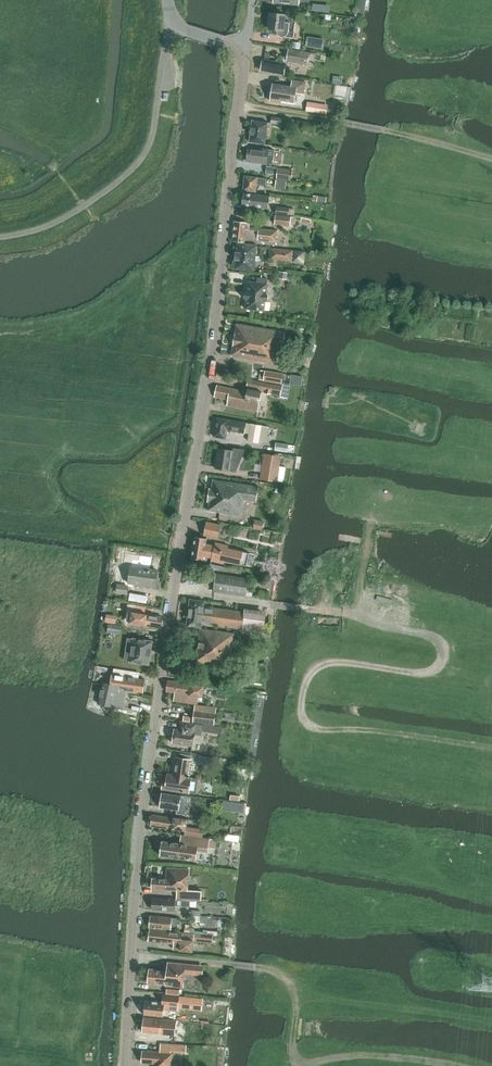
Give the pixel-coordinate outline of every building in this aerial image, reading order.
[(277,30),(277,32),(277,33),(278,34),(278,35),(294,39),(297,16),(271,13),(269,29),(277,30)] [(310,40),(328,42),(329,32),(311,29),(310,40)] [(287,61),(308,65),(310,53),(289,50),(287,61)] [(261,71),(284,75),(286,64),(263,60),(261,71)] [(270,101),(282,103),(282,101),(295,103),(296,93),(304,94),(306,82),(292,80),(291,87),(273,84),(270,101)] [(311,95),(310,105),(331,108),(333,98),(311,95)] [(271,123),(281,125),(282,119),(272,117),(271,123)] [(250,142),(265,144),(268,123),(253,120),(250,142)] [(302,130),(313,131),(314,122),(303,121),(302,130)] [(247,162),(273,165),(274,157),(267,156),(268,150),(249,147),(247,162)] [(277,178),(291,180),(293,170),(278,169),(277,178)] [(258,178),(258,177),(245,176),(244,191),(256,192),(257,185),(266,186),(267,179),(258,178)] [(275,188),(286,190),(287,182),(276,181),(275,188)] [(242,205),(268,208),(269,196),(267,196),(258,195),(243,193),(242,205)] [(276,214),(289,216),(290,208),(277,207),(276,214)] [(275,224),(290,226),(291,217),(276,215),(275,224)] [(250,228),(250,223),(235,221),(233,241),(245,242),(270,245),(276,245),(278,231),(250,228)] [(235,269),(255,271),(256,258),(257,245),(238,243),(235,269)] [(269,259),(304,263),(305,252),(271,249),(269,259)] [(278,278),(287,279),(288,272),(279,271),(278,278)] [(246,309),(265,311),(265,302),(268,299),(269,296),(266,293),(268,279),(258,278),(258,283),(249,282),(248,291),(244,294),(245,294),(245,296),(244,297),(247,300),(246,309)] [(232,356),(275,363),(279,343),(283,344),(285,332),(237,324),(232,356)] [(260,380),(282,383),(283,373),(261,370),(260,380)] [(280,397),(288,399),(291,385),(283,383),(282,387),(248,379),(247,387),(261,390),(261,389),(265,390),(265,393),(280,396),(280,397)] [(227,406),(258,412),(262,392),(248,389),(247,392),(217,385),(215,397),(228,400),(227,406)] [(214,437),(226,439),(227,430),(245,433),(247,423),(217,418),(214,437)] [(248,441),(259,443),(262,426),(251,424),(248,441)] [(275,451),(288,453),(289,445),(276,443),(275,451)] [(236,470),(245,450),(241,449),(234,448),(233,451),(218,448),(215,468),(231,471),(231,470),(236,470)] [(260,479),(277,482),(281,456),(264,454),(260,479)] [(210,502),(209,511),(242,516),(244,500),(257,502),(259,487),(213,480),(212,489),(210,489),(208,501),(210,502)] [(248,528),(262,530),(264,521),(250,519),(248,528)] [(204,535),(218,538),(221,525),(207,522),(204,535)] [(193,557),(204,559),(204,556),(212,558),(211,561),(224,564),(225,561),(246,566),(250,553),(228,548),(229,546),(222,544),(221,547),(206,544),(207,539),(196,537),(193,557)] [(128,583),(155,587),(158,571),(131,567),(128,583)] [(214,591),(246,596),(248,578),(216,574),(214,591)] [(117,592),(127,594),(128,586),(118,585),(117,592)] [(245,609),(244,612),(204,607),(205,601),(190,599),(187,626),(201,628),(202,623),(242,628),(242,629),(263,632),(266,612),(245,609)] [(132,612),(130,623),(145,625),(160,628),(162,617),(145,614),(146,607),(131,605),(130,612),(132,612)] [(109,615),(120,617),(122,608),(111,606),(109,615)] [(117,632),(121,632),(122,626),(109,624),(108,632),(116,634),(117,632)] [(198,662),(228,667),(234,634),(201,629),(197,652),(199,653),(198,662)] [(129,662),(149,665),(153,641),(132,638),(129,662)] [(128,677),(129,671),(114,669),(113,676),(119,677),(117,685),(103,683),(99,704),(123,709),(127,690),(143,692),(145,680),(128,677)] [(242,678),(257,682),(258,677),(243,673),(242,678)] [(174,702),(198,705),(198,700),(202,701),(203,697),(205,685),(168,681),(166,692),(175,693),(174,702)] [(193,722),(214,725),(216,711),(195,708),(193,722)] [(173,743),(193,746),(195,735),(202,736),(202,731),(221,734),(222,727),(203,724),(203,725),(180,722),(179,730),(175,729),(173,743)] [(191,763),(191,760),(176,758),(174,775),(168,774),(167,783),(164,782),(163,789),(188,793),(191,778),(189,777),(189,775),(191,775),(193,763),(191,763)] [(176,814),(187,815),(189,807),(180,806),(181,796),(162,793),(160,807),(177,810),(176,814)] [(199,811),(201,799),(193,798),(191,809),(199,811)] [(185,835),(203,837),(204,829),(187,826),(188,820),(170,817),(152,815),(151,826),(168,829),(169,826),(173,827),(173,828),(186,830),(185,835)] [(160,856),(196,861),(198,851),(208,853),(209,848),(215,849),(216,840),(181,835),(180,844),(162,842),(160,856)] [(222,845),(233,846),(233,839),(223,838),(222,845)] [(177,899),(201,901),(202,891),(188,890),(190,869),(168,868),(167,880),(152,878),(152,889),(177,891),(177,899)] [(190,907),(190,901),(153,898),(152,910),(175,911),(175,906),(190,907)] [(150,928),(171,930),(172,926),(177,927),(178,918),(151,916),(150,928)] [(200,921),(200,926),(208,926),(218,927),(218,921),(208,920),(208,918),(201,917),(194,917),(194,920),(200,921)] [(173,949),(193,951),(195,934),(182,933),(182,932),(150,929),(149,941),(174,944),(173,949)] [(202,943),(212,944),(213,937),(203,936),(202,943)] [(166,986),(184,988),(185,974),(203,976),(204,966),(168,963),(167,971),(150,969),(148,982),(166,984),(166,986)] [(145,1015),(163,1016),(164,1010),(179,1011),(180,996),(164,995),(163,1002),(146,1001),(146,1007),(144,1007),(143,1013),(145,1013),(145,1015)] [(197,1009),(212,1010),(213,1003),(198,1002),(197,1009)] [(143,1032),(175,1035),(176,1021),(144,1018),(143,1032)] [(172,1051),(186,1053),(187,1046),(173,1044),(172,1051)] [(173,1053),(142,1051),(142,1060),(144,1063),(154,1064),(154,1065),(172,1065),(173,1053)]
